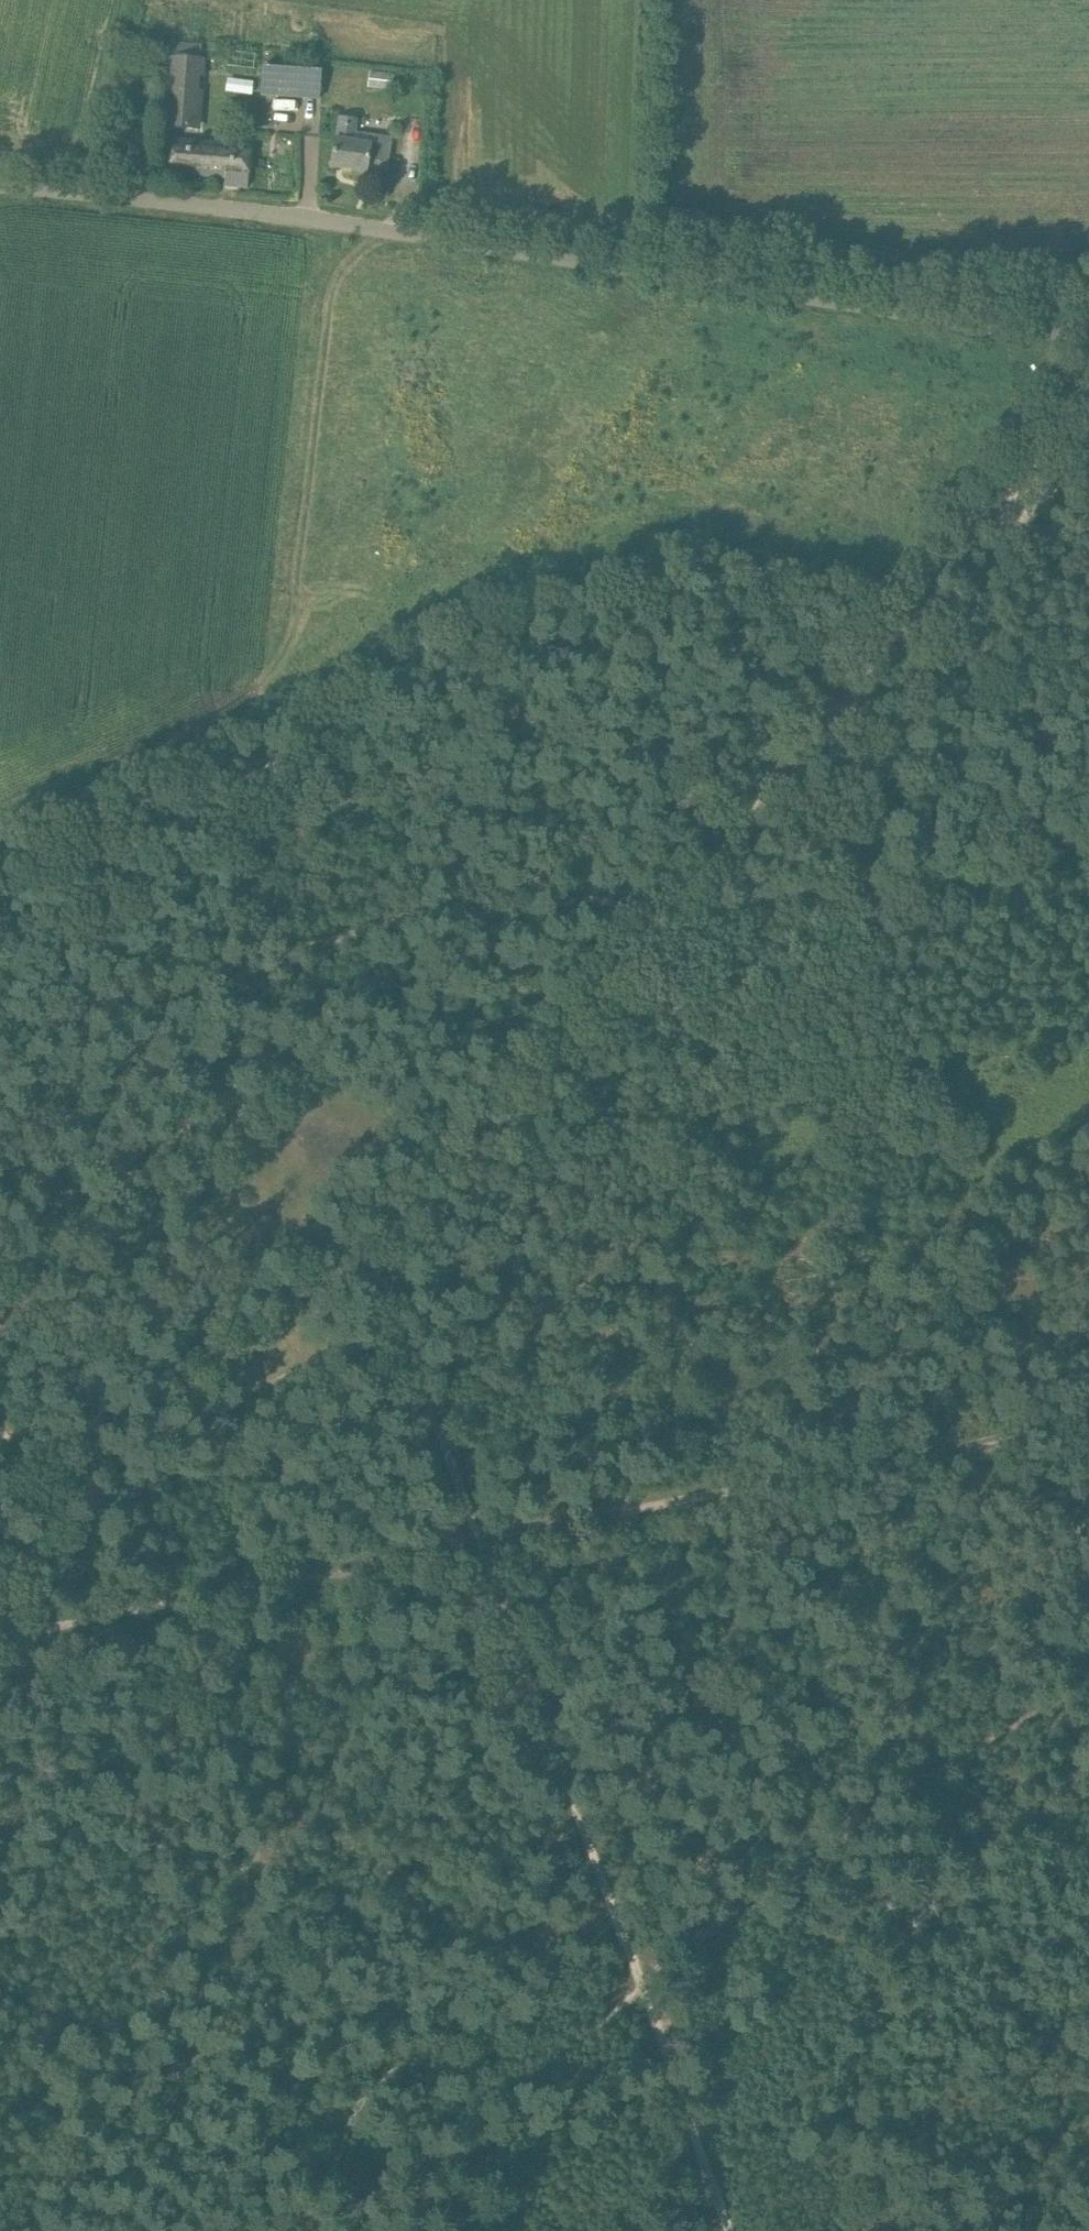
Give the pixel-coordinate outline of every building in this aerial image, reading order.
[(168,55),(163,127),(197,130),(201,76),(205,76),(206,58),(168,55)] [(275,67),(273,96),(318,99),(320,70),(275,67)] [(369,86),(393,88),(395,73),(371,71),(369,86)] [(357,118),(340,116),(332,166),(367,172),(368,167),(387,170),(392,138),(369,134),(368,142),(353,140),(357,118)] [(251,145),(169,138),(166,173),(225,178),(225,186),(248,187),(251,145)]
